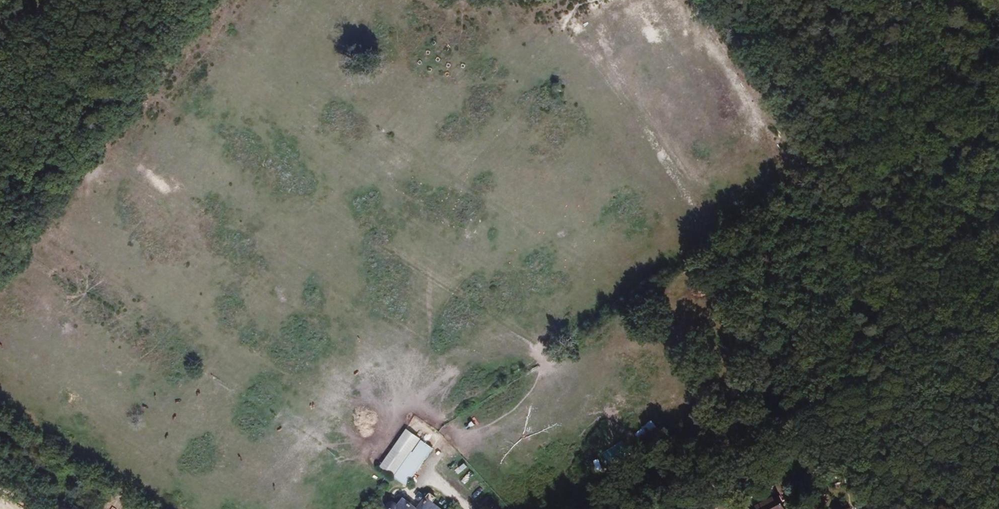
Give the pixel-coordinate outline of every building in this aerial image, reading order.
[(391,483),(403,493),(431,455),(419,447),(412,459),(410,457),(391,483)] [(751,508),(783,508),(776,494),(751,508)] [(417,497),(413,503),(419,507),(417,508),(433,508),(417,497)]
